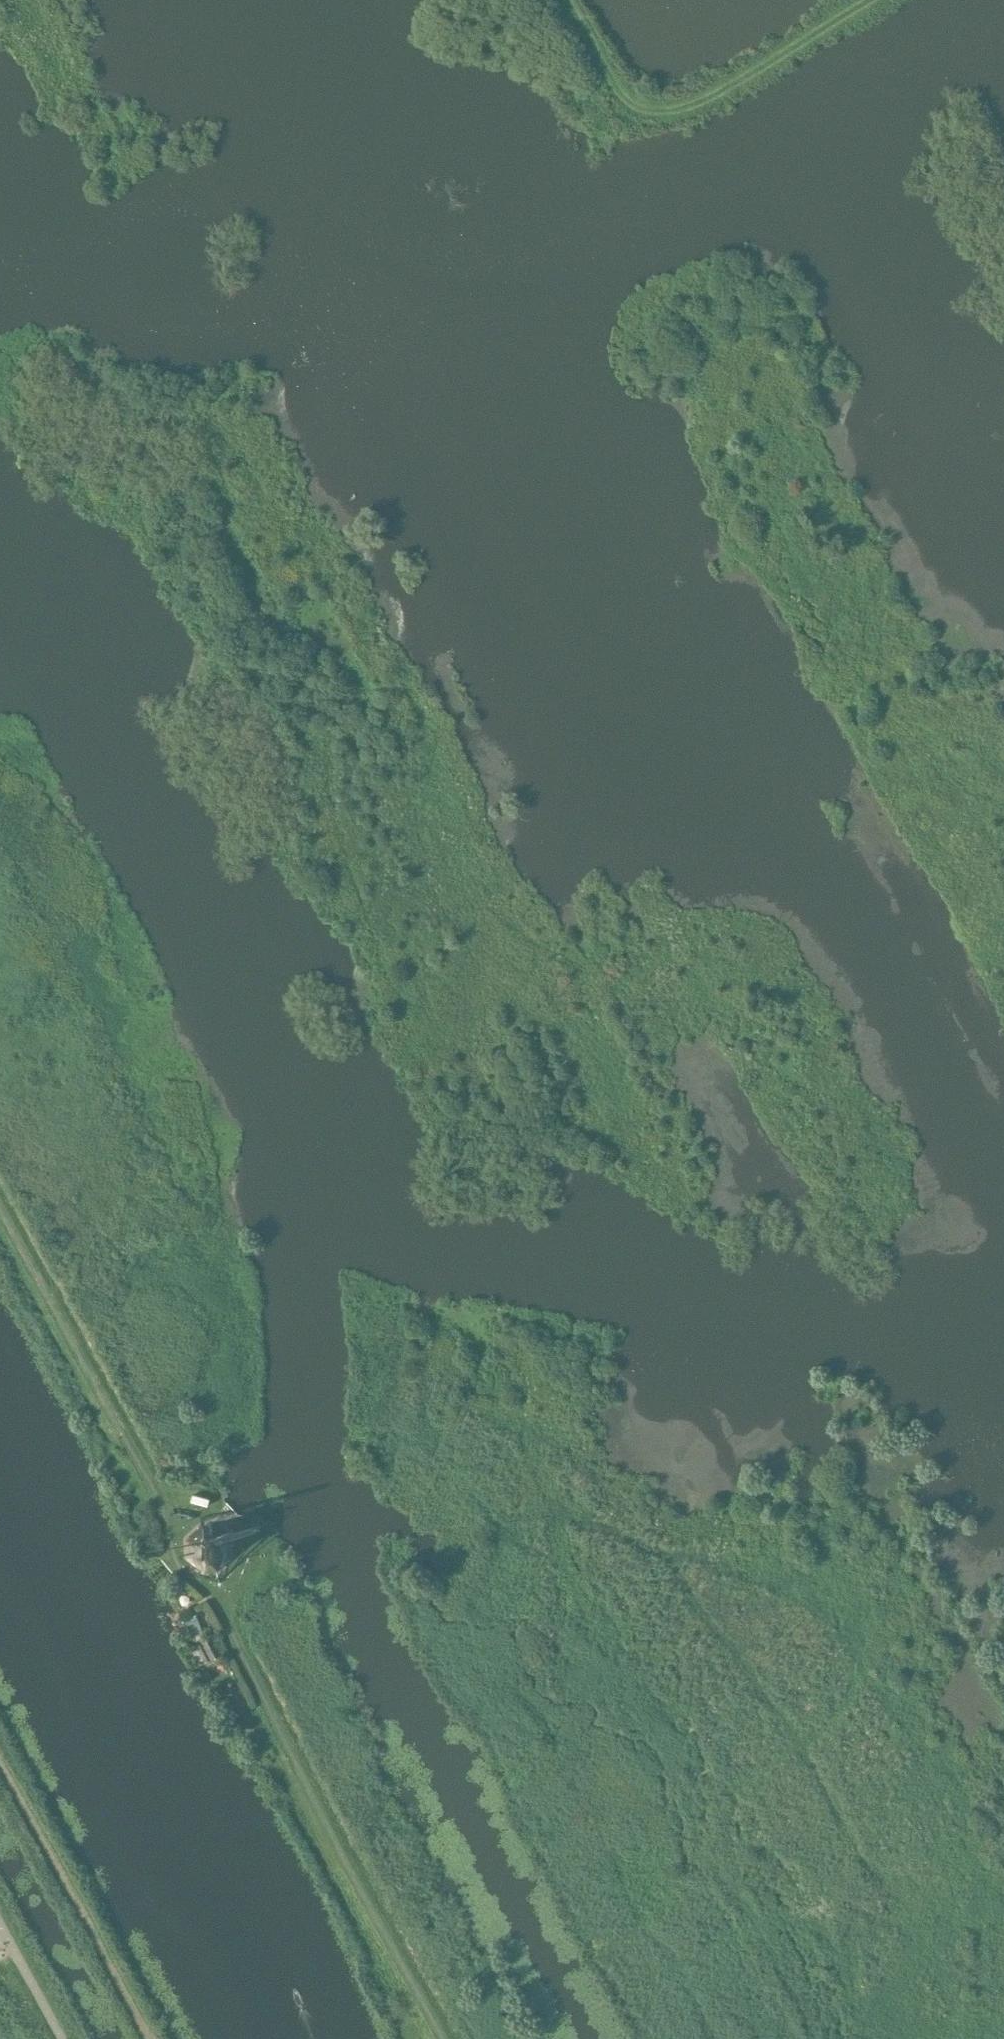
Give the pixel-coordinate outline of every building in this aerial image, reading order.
[(189,1556),(201,1567),(217,1567),(228,1557),(229,1540),(218,1530),(207,1527),(204,1527),(189,1536),(189,1556)] [(197,1613),(183,1617),(188,1637),(203,1633),(197,1613)] [(200,1644),(190,1649),(198,1665),(223,1653),(213,1633),(198,1640),(200,1644)]
